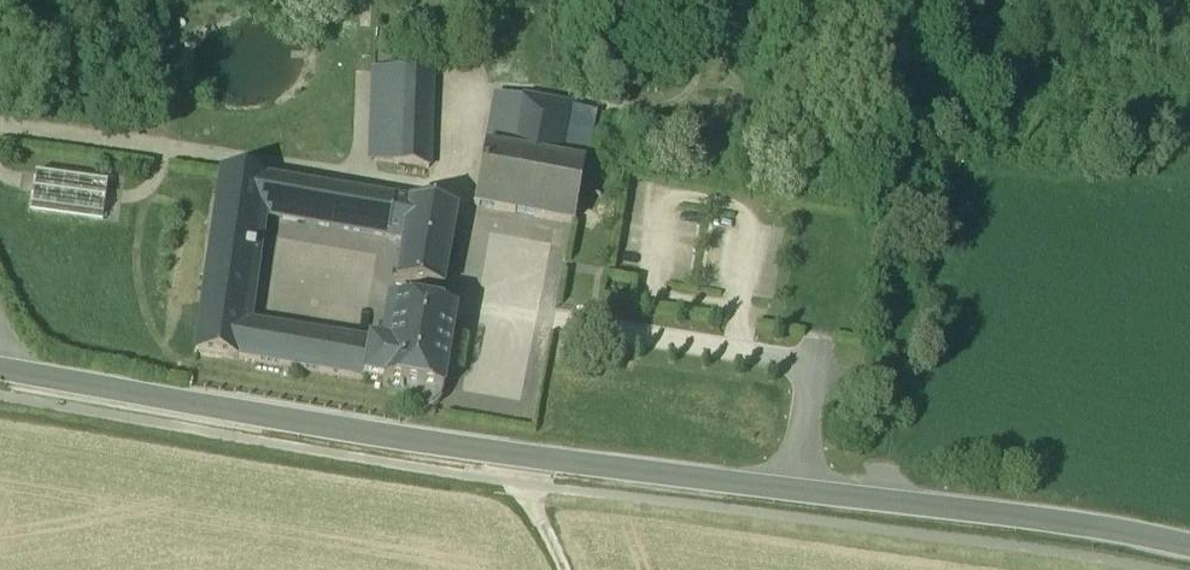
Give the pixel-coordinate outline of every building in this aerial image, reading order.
[(370,66),(369,158),(432,167),(433,72),(370,66)] [(575,98),(498,84),(476,204),(576,222),(596,115),(573,111),(575,98)] [(286,212),(291,182),(264,178),(222,171),(193,353),(246,361),(251,329),(270,210),(286,212)] [(102,217),(107,183),(35,172),(30,206),(102,217)] [(427,204),(291,182),(286,212),(405,231),(455,239),(459,209),(427,204)] [(455,239),(405,231),(398,276),(447,284),(455,239)] [(366,347),(361,379),(401,387),(401,396),(405,403),(411,409),(418,412),(426,411),(434,408),(439,402),(442,395),(456,315),(394,304),(385,350),(366,347)] [(366,347),(251,329),(246,361),(361,379),(366,347)]
